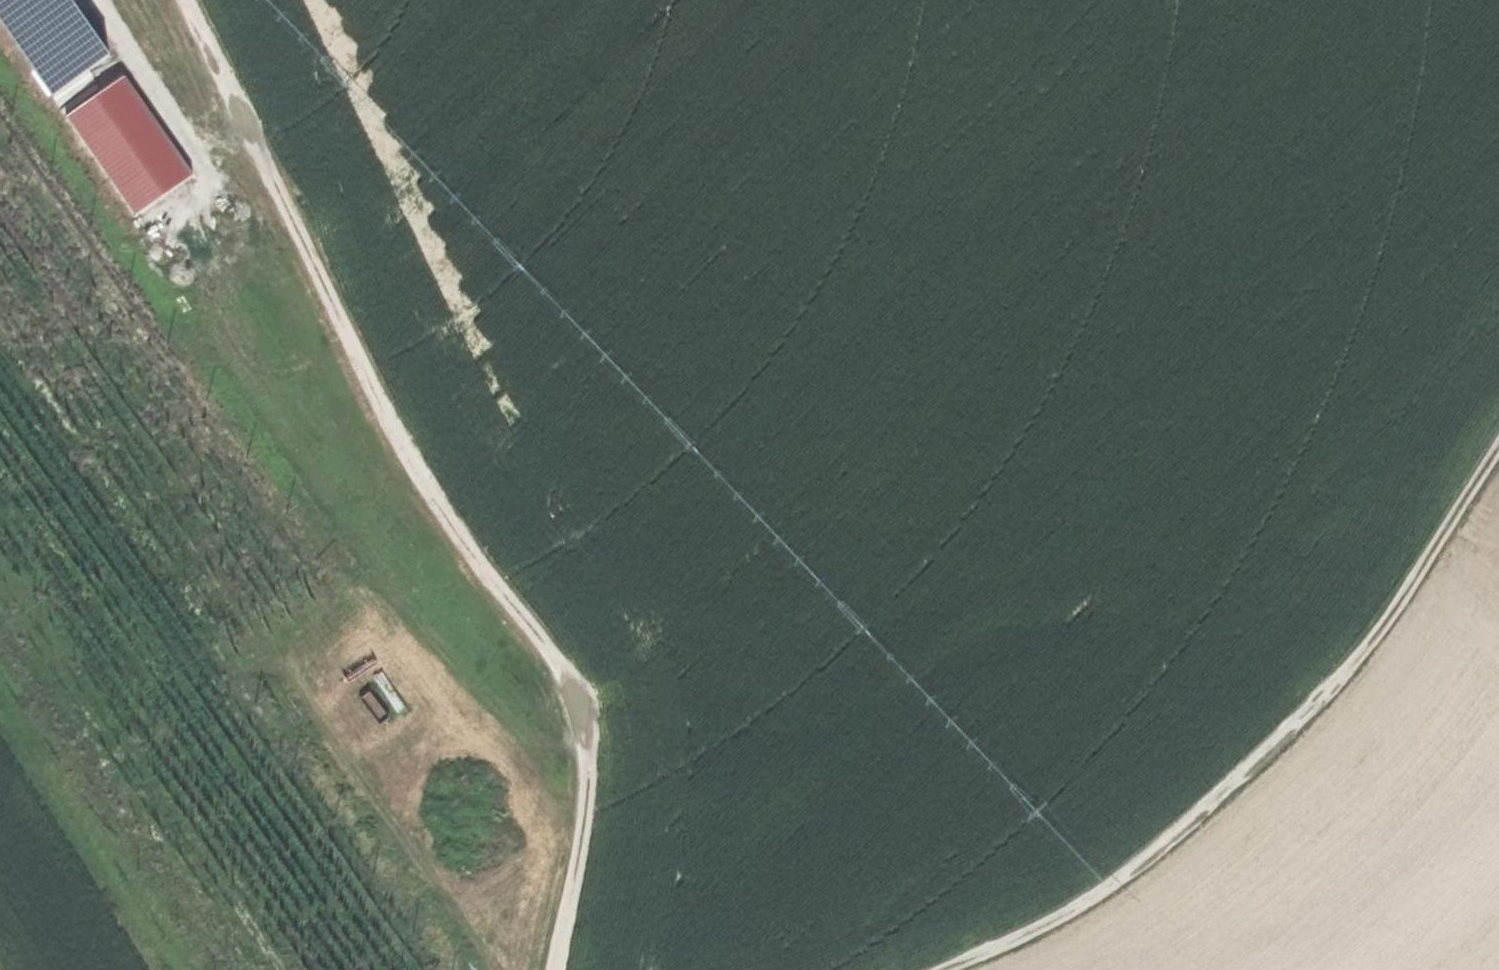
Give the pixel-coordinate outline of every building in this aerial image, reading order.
[(46,0),(0,0),(0,24),(49,95),(92,65),(46,0)] [(132,214),(189,175),(121,76),(63,116),(132,214)]
